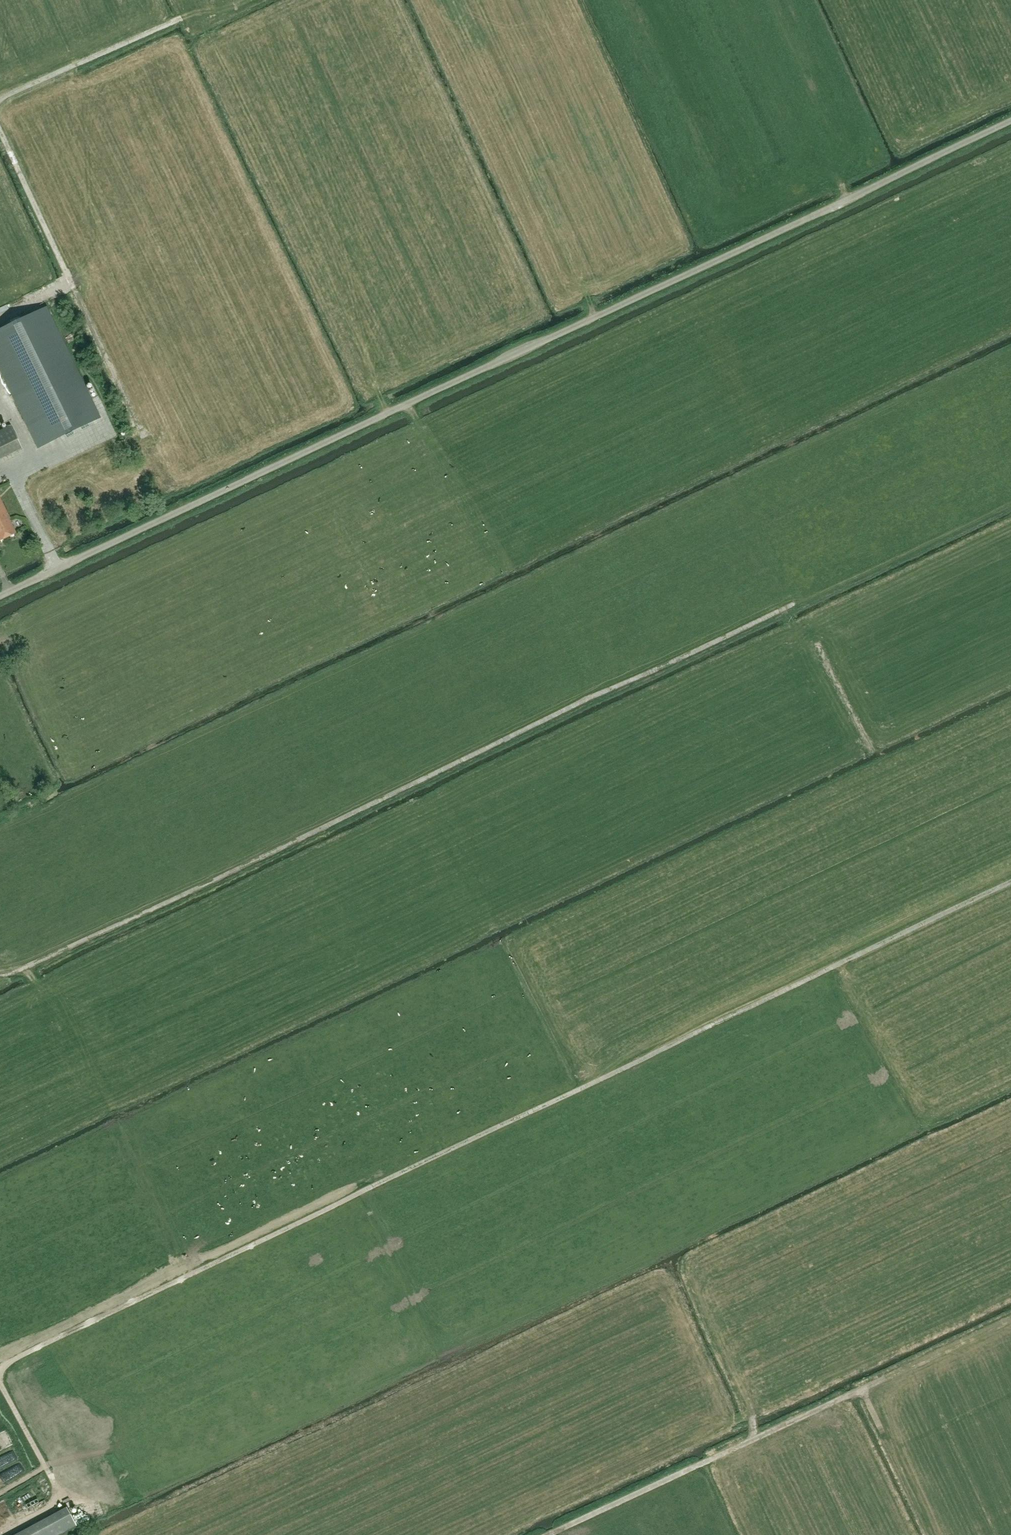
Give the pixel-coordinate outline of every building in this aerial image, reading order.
[(0,331),(0,367),(39,446),(98,417),(45,309),(0,331)] [(102,408),(108,421),(115,418),(109,405),(102,408)] [(16,436),(11,425),(0,430),(0,458),(21,447),(16,436)] [(16,533),(9,518),(10,518),(0,498),(0,540),(16,533)] [(14,1534),(69,1534),(77,1531),(68,1511),(14,1534)]
